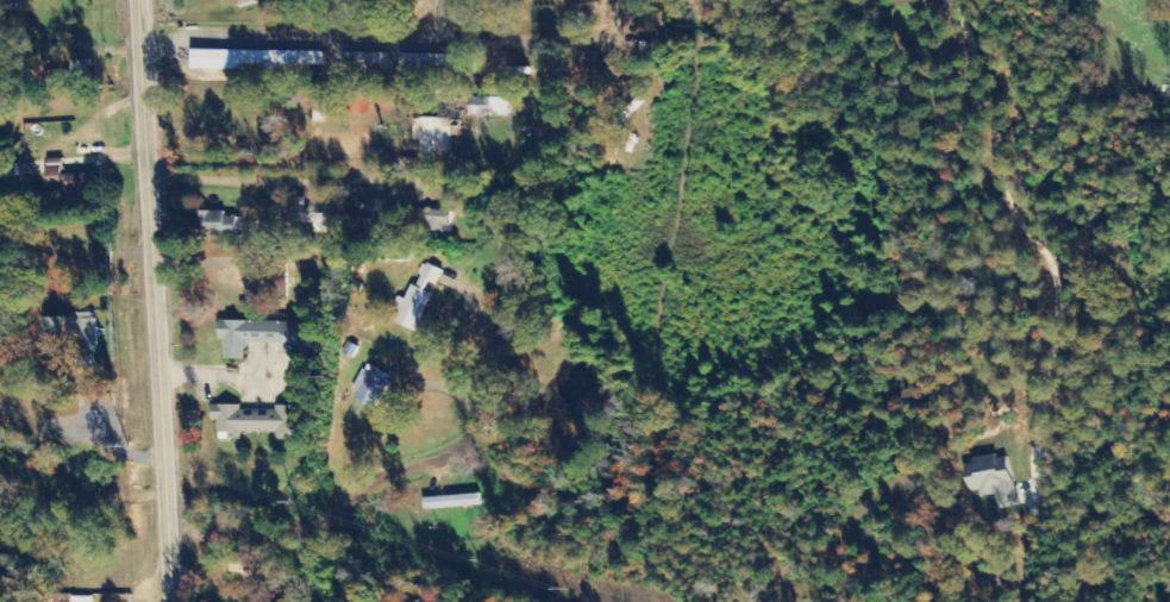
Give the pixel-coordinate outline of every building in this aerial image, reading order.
[(191,69),(280,71),(280,66),(320,67),(320,52),(191,50),(191,69)] [(458,55),(398,54),(398,74),(458,75),(458,55)] [(509,98),(470,97),(470,116),(509,117),(509,98)] [(312,121),(323,121),(323,100),(313,100),(312,121)] [(452,119),(421,118),(420,160),(451,160),(452,119)] [(47,160),(47,187),(62,187),(62,202),(91,202),(90,174),(62,174),(62,160),(47,160)] [(308,215),(307,205),(296,205),(296,223),(325,222),(325,214),(308,215)] [(453,232),(453,210),(423,210),(423,232),(453,232)] [(244,235),(244,217),(225,218),(225,212),(201,212),(201,236),(244,235)] [(431,294),(424,291),(428,282),(436,286),(443,271),(425,263),(415,287),(410,285),(404,300),(401,299),(391,322),(415,332),(431,294)] [(275,298),(288,297),(286,266),(273,267),(275,298)] [(44,316),(44,352),(79,352),(79,358),(89,358),(96,358),(97,317),(44,316)] [(311,323),(219,321),(218,341),(224,342),(223,360),(245,360),(245,344),(282,344),(282,355),(294,355),(294,348),(311,349),(311,323)] [(391,378),(368,366),(351,397),(374,410),(391,378)] [(963,463),(969,496),(992,492),(995,509),(1014,506),(1006,456),(963,463)] [(423,509),(479,508),(479,496),(423,498),(423,509)]
